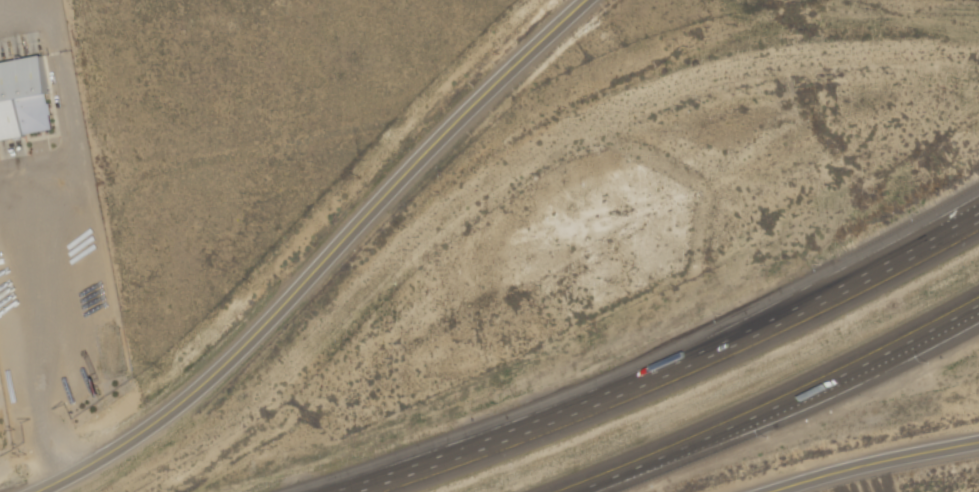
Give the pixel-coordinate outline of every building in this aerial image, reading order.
[(18,100),(46,95),(48,95),(42,57),(0,64),(0,103),(18,100)] [(18,100),(46,95),(52,130),(24,135),(18,100)] [(25,139),(0,143),(0,103),(18,100),(24,135),(25,139)]
